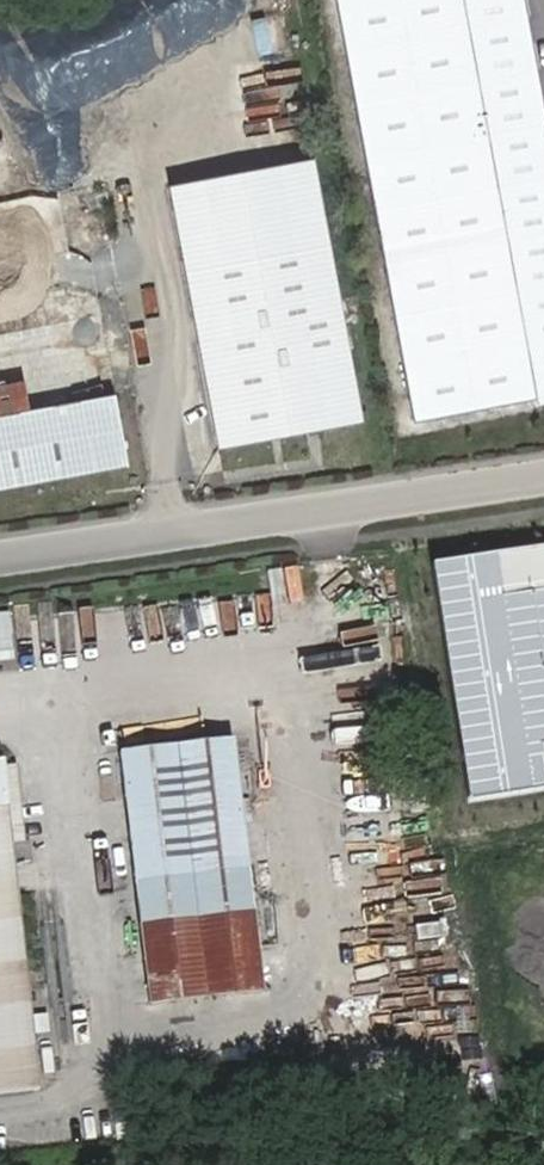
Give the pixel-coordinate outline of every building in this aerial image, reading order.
[(414,425),(543,402),(543,101),(526,0),(337,0),(414,425)] [(296,167),(158,194),(208,448),(346,421),(296,167)] [(109,403),(27,418),(38,486),(120,470),(109,403)] [(27,418),(0,423),(0,493),(38,486),(27,418)] [(433,561),(471,801),(543,789),(543,544),(433,561)] [(117,740),(134,870),(246,856),(231,725),(117,740)] [(41,1095),(11,848),(26,846),(24,829),(8,831),(0,765),(0,1101),(41,1095)] [(246,856),(134,870),(148,986),(260,971),(246,856)]
